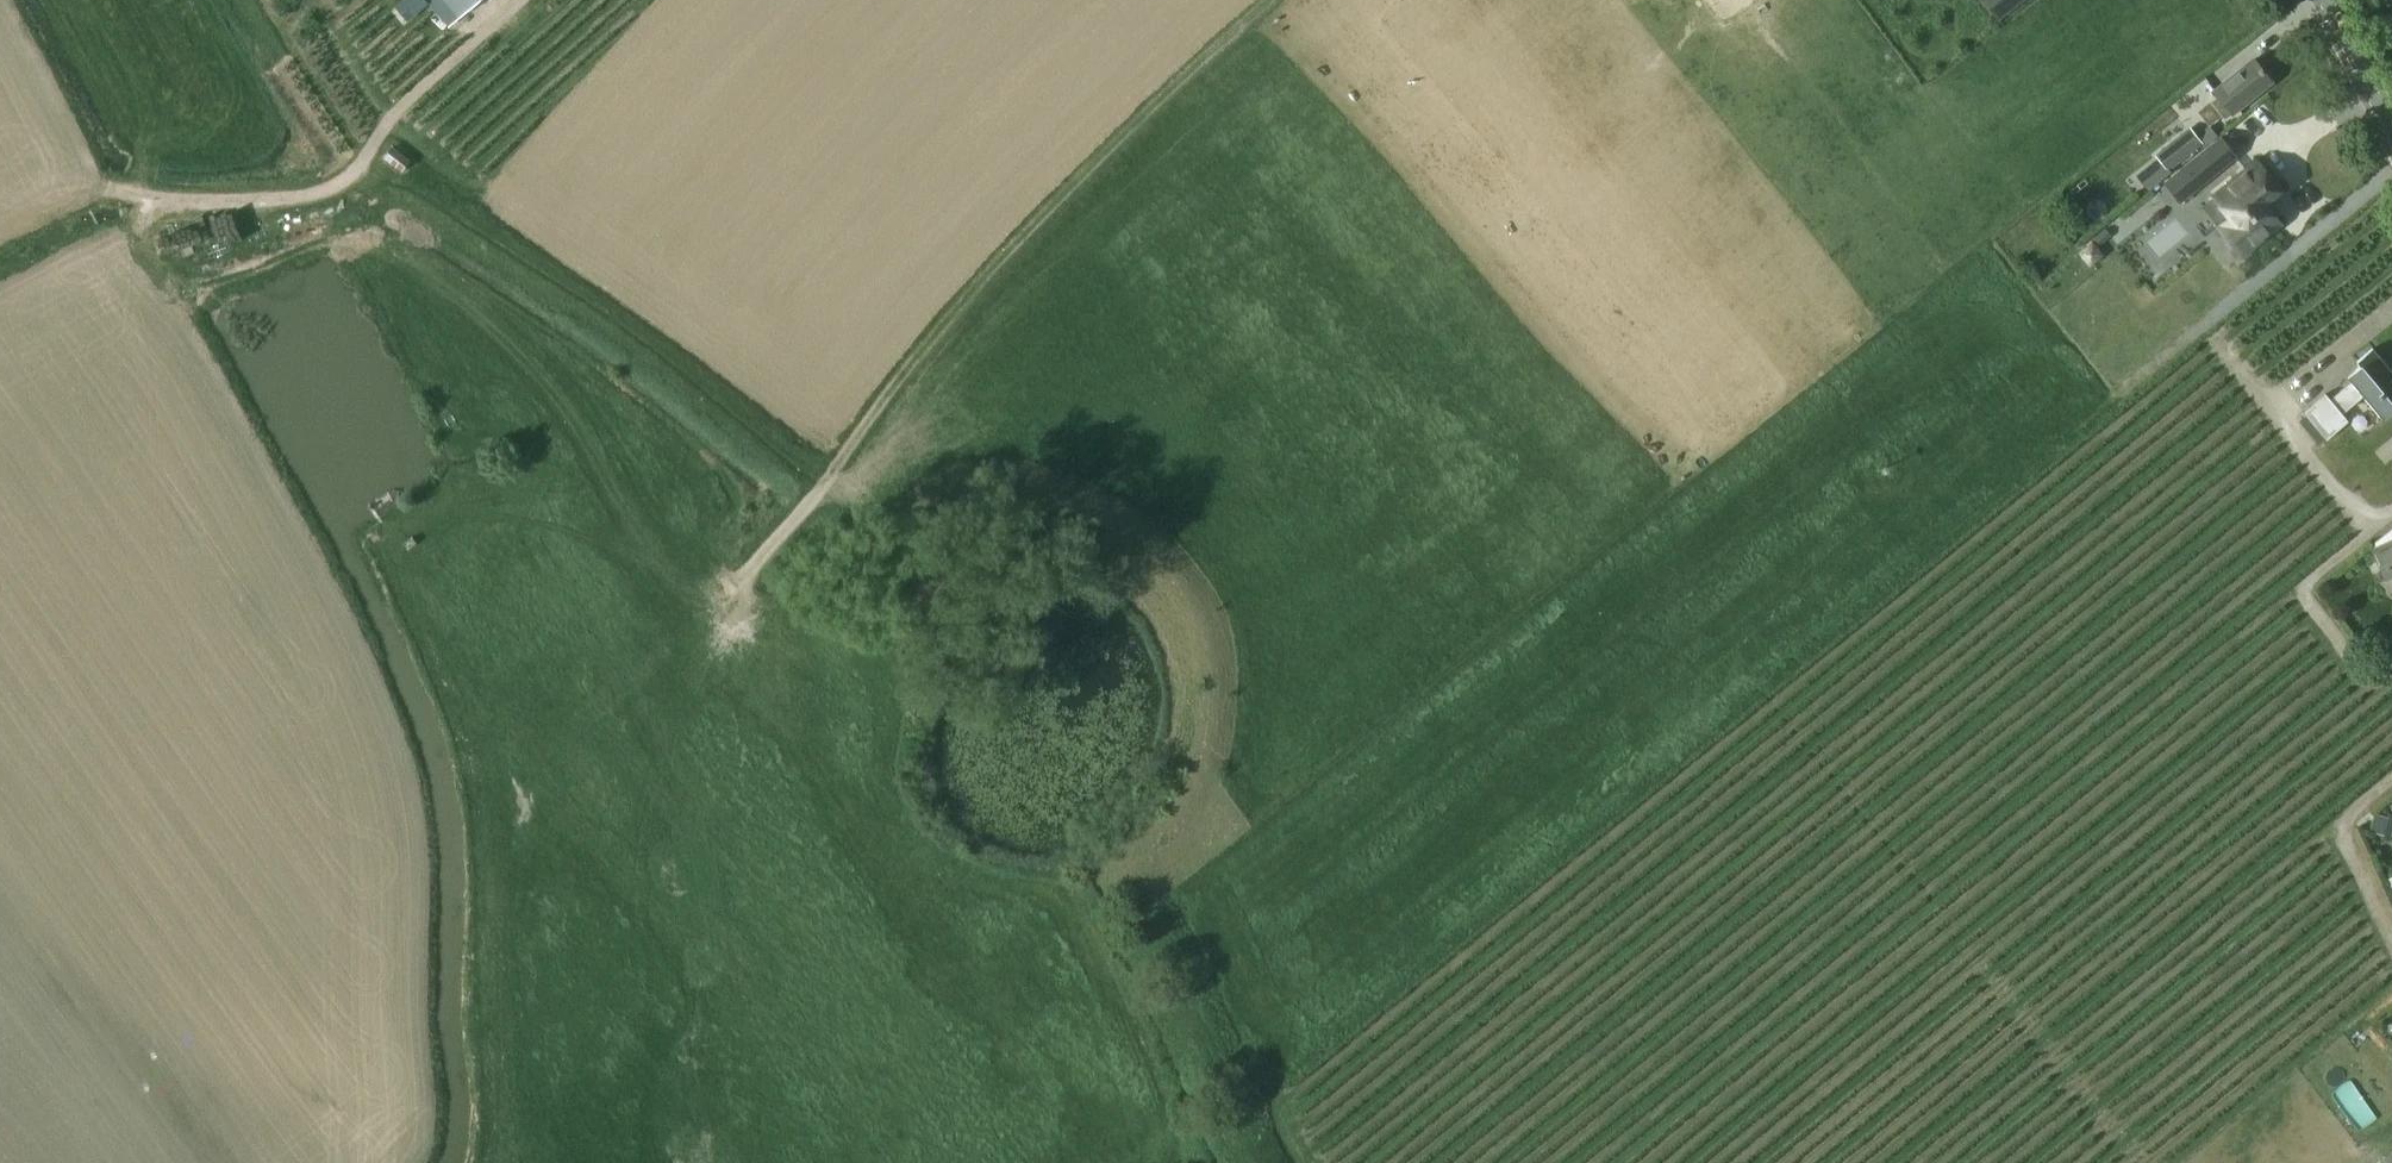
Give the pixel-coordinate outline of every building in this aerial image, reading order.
[(394,6),(407,22),(429,5),(425,0),(402,0),(394,6)] [(449,28),(482,0),(426,0),(449,28)] [(1997,19),(2021,0),(1982,0),(1997,19)] [(2233,114),(2272,82),(2254,59),(2214,92),(2218,96),(2210,103),(2221,116),(2229,109),(2233,114)] [(2205,146),(2217,136),(2210,127),(2197,137),(2203,144),(2205,146)] [(2190,128),(2155,156),(2168,172),(2169,173),(2203,144),(2190,128)] [(2165,183),(2180,202),(2235,157),(2220,138),(2165,183)] [(383,159),(402,173),(411,161),(392,147),(383,159)] [(2143,171),(2153,184),(2168,172),(2158,159),(2143,171)] [(2218,228),(2241,256),(2280,224),(2264,203),(2280,190),(2257,161),(2213,197),(2230,218),(2218,228)] [(2351,382),(2330,399),(2325,393),(2303,412),(2306,416),(2299,421),(2318,443),(2325,437),(2326,439),(2348,421),(2342,414),(2363,396),(2383,420),(2391,413),(2391,372),(2373,348),(2357,362),(2361,366),(2347,377),(2351,382)] [(2369,546),(2385,582),(2391,579),(2391,538),(2369,546)] [(2384,1162),(2391,1162),(2391,1152),(2381,1160),(2384,1162)]
